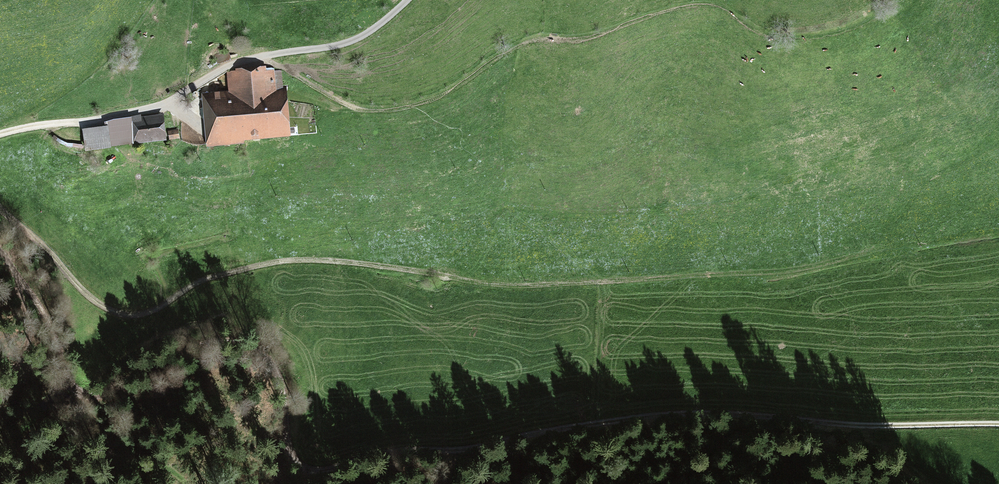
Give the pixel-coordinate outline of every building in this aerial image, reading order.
[(229,76),(210,86),(214,144),(241,142),(240,139),(288,135),(285,89),(266,91),(264,71),(229,73),(229,76)] [(122,142),(160,140),(159,120),(139,121),(138,116),(128,116),(128,118),(106,120),(106,126),(83,128),(84,145),(109,143),(109,141),(122,140),(122,142)] [(183,141),(196,145),(199,138),(185,133),(183,141)]
